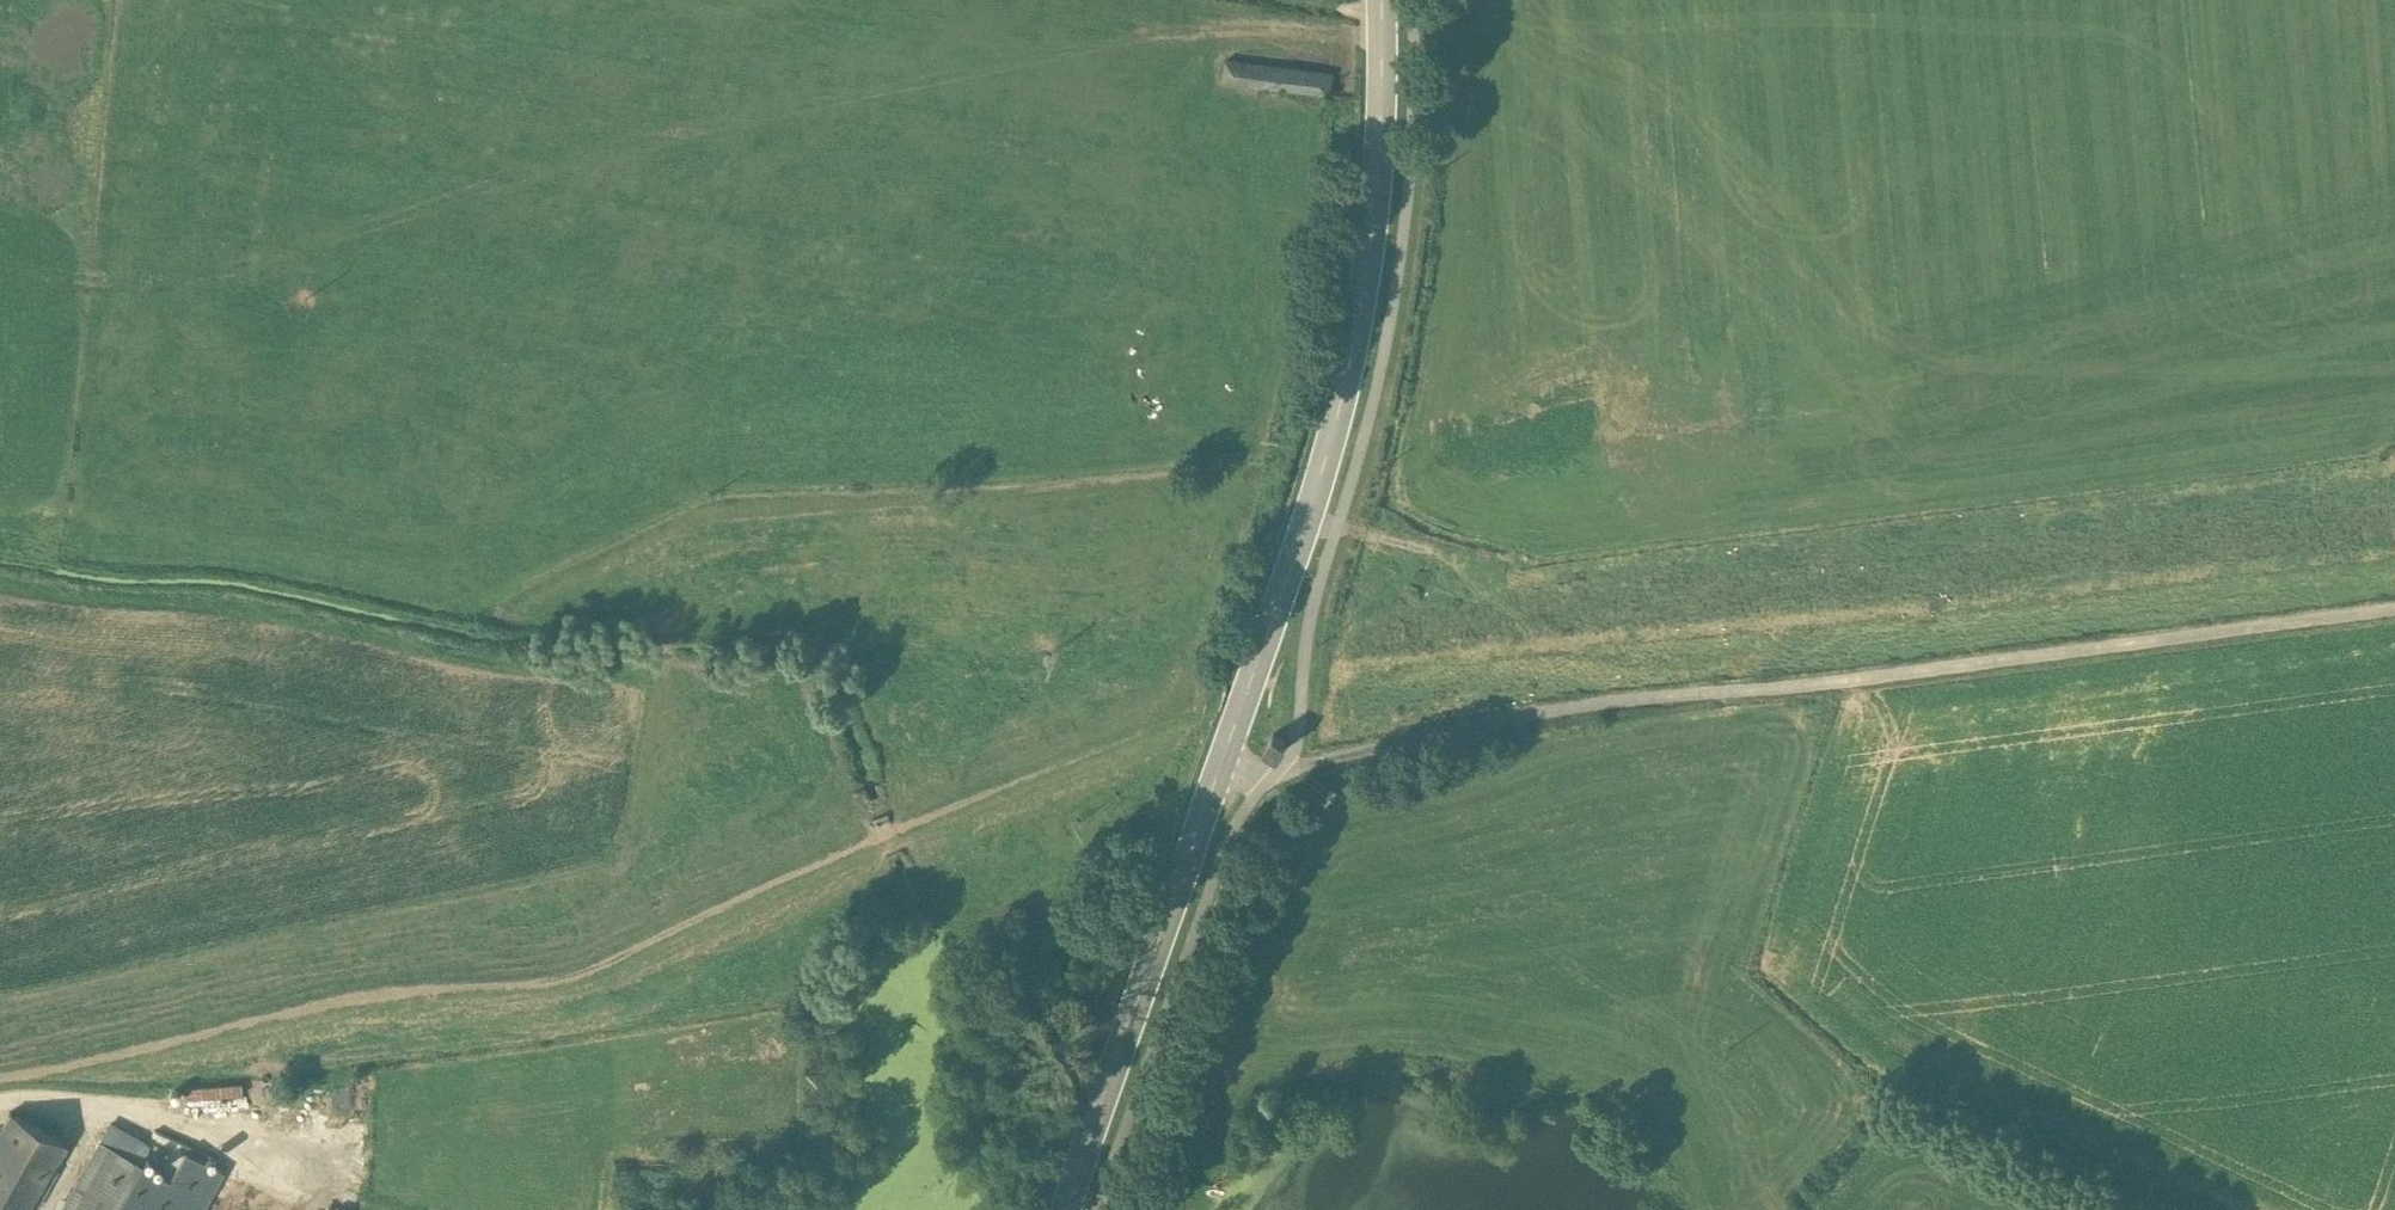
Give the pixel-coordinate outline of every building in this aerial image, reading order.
[(1331,72),(1227,59),(1224,80),(1330,93),(1332,81),(1330,81),(1331,72)] [(1270,738),(1265,744),(1271,747),(1279,752),(1283,746),(1287,740),(1280,735),(1275,731),(1270,738)] [(186,1097),(244,1095),(244,1084),(185,1086),(186,1097)] [(12,1111),(12,1110),(11,1109),(9,1111),(10,1112),(1,1128),(0,1127),(0,1128),(0,1207),(3,1209),(25,1209),(29,1204),(29,1205),(30,1203),(30,1202),(40,1184),(41,1184),(42,1182),(41,1182),(52,1164),(53,1162),(64,1143),(66,1141),(64,1140),(63,1140),(12,1111)] [(63,1209),(116,1209),(141,1163),(140,1163),(150,1145),(110,1124),(63,1209)] [(158,1209),(203,1209),(224,1172),(186,1151),(170,1179),(171,1179),(158,1209)] [(116,1209),(158,1209),(171,1179),(170,1179),(141,1163),(116,1209)]
